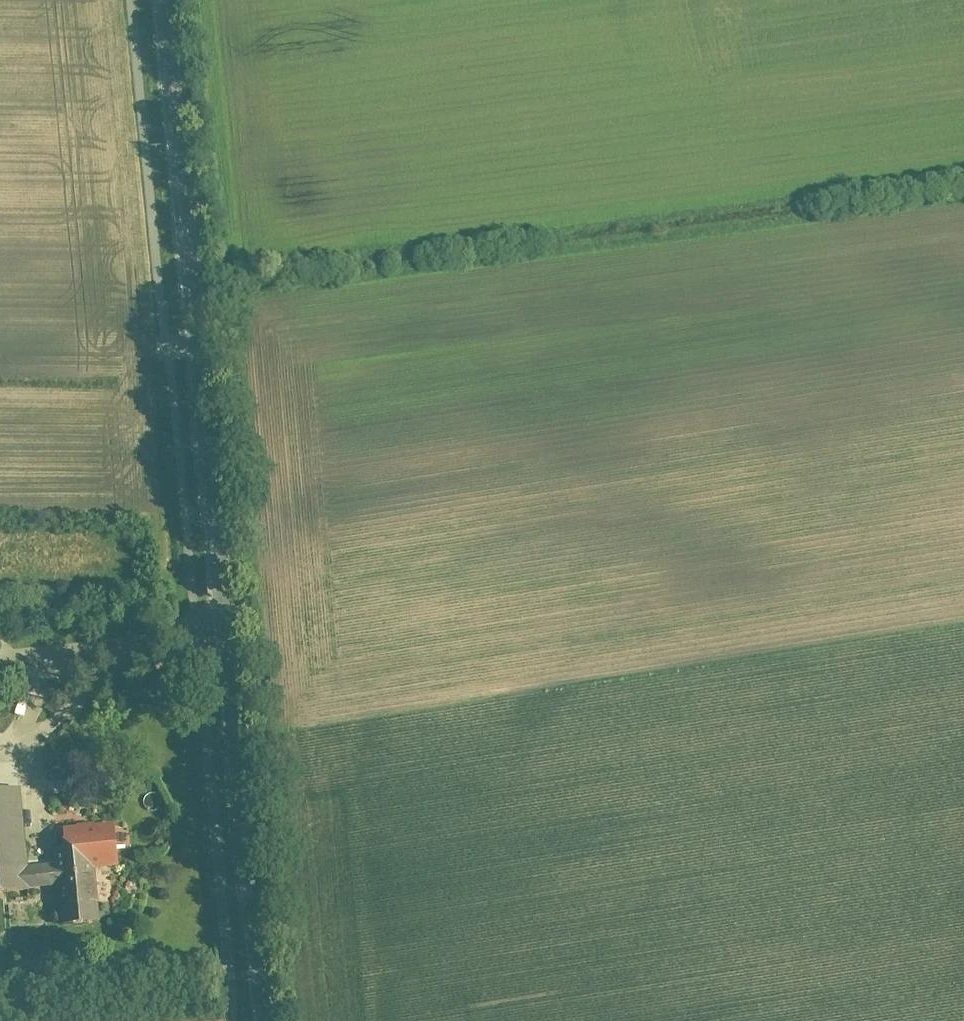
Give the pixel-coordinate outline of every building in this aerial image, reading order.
[(25,890),(44,888),(46,926),(95,923),(92,872),(106,871),(103,826),(65,829),(66,849),(40,850),(41,862),(22,864),(18,793),(0,794),(0,891),(25,890)]
